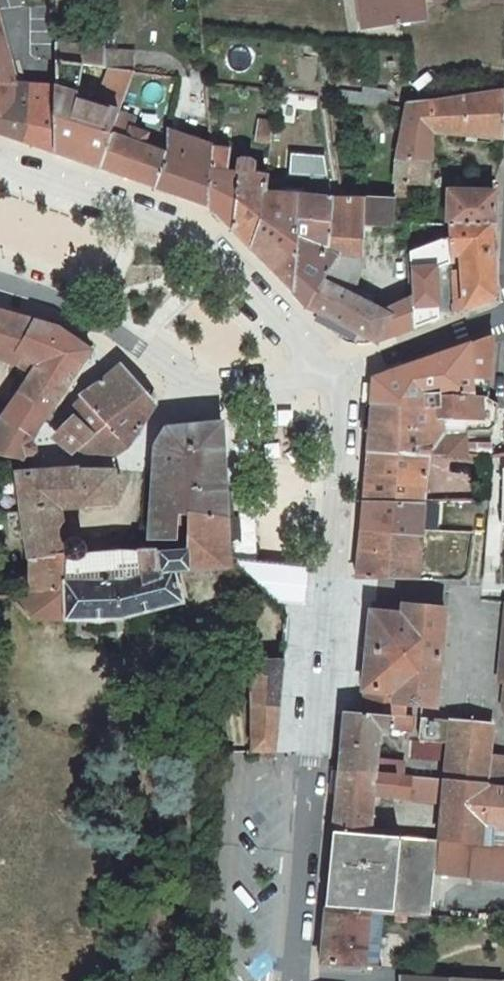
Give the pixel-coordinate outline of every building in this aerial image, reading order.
[(366,26),(398,21),(399,25),(426,21),(424,5),(419,6),(418,0),(362,0),(366,26)] [(5,84),(4,74),(11,72),(0,32),(0,84),(5,84)] [(57,153),(99,168),(120,113),(134,71),(133,71),(111,68),(99,98),(109,101),(106,109),(76,100),(83,64),(84,45),(57,44),(57,58),(57,87),(14,85),(5,84),(0,84),(0,133),(57,153)] [(105,47),(84,45),(83,64),(105,67),(106,50),(106,47),(105,47)] [(135,51),(106,50),(105,67),(105,68),(111,68),(133,71),(135,51)] [(14,85),(11,72),(4,74),(5,84),(14,85)] [(362,93),(361,105),(385,108),(388,91),(363,88),(362,93)] [(342,90),(341,102),(361,105),(362,93),(342,90)] [(465,135),(467,135),(492,137),(503,138),(503,123),(503,92),(467,98),(465,135)] [(402,130),(397,162),(422,161),(430,162),(432,132),(465,135),(467,98),(430,104),(409,106),(407,111),(402,130)] [(120,113),(99,168),(156,187),(167,156),(162,153),(143,146),(148,134),(132,129),(136,120),(120,113)] [(274,122),(259,120),(256,140),(271,142),(274,122)] [(175,133),(167,131),(167,132),(164,141),(165,141),(164,144),(170,146),(175,133)] [(212,146),(175,133),(170,146),(164,144),(162,153),(167,156),(156,187),(212,208),(211,171),(212,171),(212,148),(212,146)] [(164,141),(148,134),(143,146),(162,153),(164,144),(165,141),(164,141)] [(230,150),(212,148),(212,171),(211,171),(212,208),(234,230),(240,174),(237,174),(227,173),(230,150)] [(260,225),(251,248),(292,290),(297,221),(328,223),(331,200),(325,156),(310,159),(311,198),(304,197),(304,190),(287,189),(286,196),(265,195),(260,225)] [(237,174),(240,174),(234,230),(251,248),(260,225),(265,195),(267,177),(252,175),(254,173),(254,170),(254,167),(253,164),(250,161),(243,160),(241,161),(239,162),(237,165),(236,169),(237,174)] [(422,161),(397,162),(394,184),(393,197),(395,197),(405,197),(405,184),(421,185),(422,161)] [(430,162),(422,161),(421,185),(429,185),(430,162)] [(449,191),(448,224),(491,224),(491,227),(493,226),(494,193),(449,191)] [(297,221),(292,290),(308,306),(322,282),(323,283),(339,254),(364,256),(365,226),(364,226),(364,200),(331,200),(328,223),(297,221)] [(393,200),(364,200),(364,226),(365,226),(392,227),(392,223),(395,200),(393,200)] [(491,224),(448,224),(450,256),(460,256),(461,270),(451,271),(453,304),(451,304),(452,311),(453,313),(463,309),(495,298),(491,227),(491,224)] [(364,256),(339,254),(323,283),(322,282),(308,306),(376,342),(414,328),(412,299),(411,299),(383,314),(350,296),(356,280),(364,256)] [(408,255),(393,255),(394,287),(410,287),(408,255)] [(0,312),(0,359),(11,363),(17,365),(22,369),(33,374),(29,380),(22,390),(22,389),(14,400),(7,412),(2,417),(34,437),(44,421),(52,410),(66,389),(80,368),(92,352),(60,329),(49,326),(38,323),(33,321),(21,318),(0,312)] [(374,380),(371,405),(407,407),(407,398),(427,397),(487,399),(493,337),(374,380)] [(146,418),(134,404),(138,401),(147,395),(121,365),(98,384),(87,392),(81,398),(106,425),(78,451),(92,457),(95,451),(98,454),(115,456),(129,446),(139,434),(146,418)] [(33,374),(22,369),(19,373),(29,380),(33,374)] [(407,407),(371,405),(369,430),(477,431),(489,432),(495,426),(497,404),(487,399),(427,397),(407,398),(407,407)] [(68,420),(51,437),(74,455),(78,451),(106,425),(81,398),(73,406),(71,409),(75,413),(68,420)] [(151,414),(138,401),(134,404),(146,418),(151,414)] [(34,437),(2,417),(1,420),(0,421),(0,456),(23,462),(26,455),(32,456),(35,454),(35,453),(36,448),(35,445),(31,443),(34,437)] [(224,443),(222,423),(167,429),(155,446),(153,472),(152,500),(150,522),(149,540),(148,553),(186,550),(187,535),(187,514),(228,519),(226,491),(224,443)] [(479,455),(490,455),(491,455),(492,443),(466,442),(465,436),(477,436),(477,431),(369,430),(367,453),(430,454),(430,455),(467,456),(466,455),(479,455)] [(367,453),(363,504),(423,505),(424,502),(430,455),(430,454),(367,453)] [(78,470),(17,474),(22,511),(30,559),(31,561),(31,581),(32,596),(65,593),(65,583),(64,559),(83,557),(85,554),(86,549),(85,546),(83,543),(78,541),(76,541),(70,543),(67,545),(62,509),(87,507),(116,504),(116,470),(87,471),(86,469),(78,470)] [(423,505),(363,504),(356,578),(417,580),(423,505)] [(186,550),(148,553),(138,553),(123,553),(97,555),(96,583),(65,583),(65,593),(32,596),(16,596),(9,596),(29,619),(66,621),(72,621),(84,621),(115,620),(119,620),(183,603),(178,586),(174,572),(181,572),(182,572),(231,567),(231,565),(228,519),(187,514),(187,535),(186,550)] [(64,559),(65,583),(96,583),(97,555),(83,557),(64,559)] [(178,586),(185,584),(181,572),(174,572),(178,586)] [(16,596),(32,596),(31,581),(14,581),(16,596)] [(436,706),(446,611),(376,604),(376,603),(374,603),(373,612),(371,612),(363,690),(365,691),(395,693),(394,701),(405,703),(436,706)] [(116,630),(115,620),(84,621),(84,631),(116,630)] [(275,752),(283,661),(251,662),(252,752),(275,752)] [(395,693),(365,691),(363,712),(403,716),(405,703),(394,701),(395,693)] [(344,712),(341,743),(378,746),(379,729),(411,732),(412,717),(403,716),(363,712),(363,714),(344,712)] [(422,717),(420,741),(448,743),(448,752),(489,756),(492,726),(491,724),(451,719),(451,721),(422,717)] [(341,743),(339,771),(401,777),(403,763),(376,761),(378,746),(341,743)] [(448,752),(445,781),(486,785),(489,756),(448,752)] [(486,785),(503,787),(503,757),(489,756),(486,785)] [(339,771),(333,831),(370,834),(373,794),(443,802),(439,840),(503,845),(503,787),(486,785),(445,781),(412,777),(401,777),(339,771)] [(326,908),(384,912),(396,914),(406,914),(430,916),(435,872),(503,879),(503,845),(439,840),(401,837),(370,834),(333,831),(326,908)] [(384,912),(326,908),(320,963),(365,967),(378,968),(384,912)]
